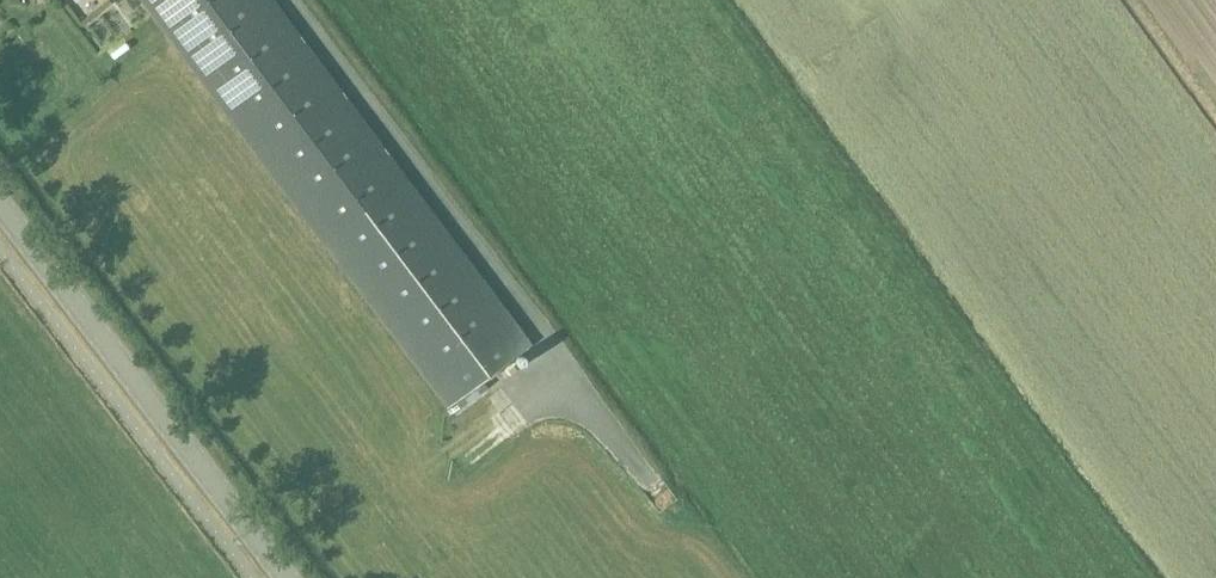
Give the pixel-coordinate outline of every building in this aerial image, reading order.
[(409,181),(273,0),(141,0),(448,408),(533,345),(409,181)] [(616,421),(605,430),(650,486),(662,477),(616,421)]
